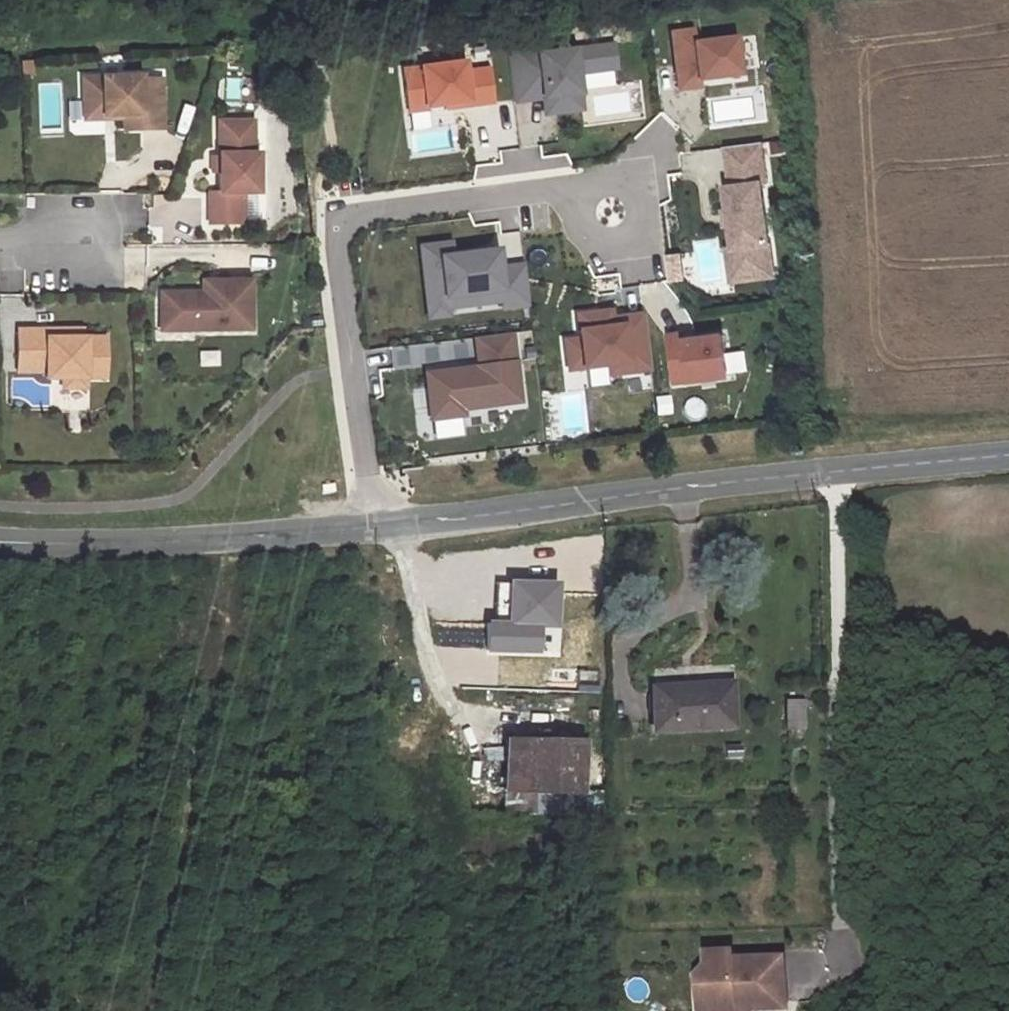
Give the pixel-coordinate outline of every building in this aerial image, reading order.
[(678,29),(657,32),(664,89),(686,86),(685,79),(726,74),(721,37),(680,42),(678,29)] [(525,47),(494,51),(500,100),(530,96),(542,95),(544,111),(569,108),(564,72),(603,67),(600,43),(526,53),(525,47)] [(480,101),(476,66),(452,69),(451,59),(407,65),(409,82),(392,85),(395,109),(413,107),(413,105),(433,102),(455,100),(456,104),(480,101)] [(392,85),(409,82),(407,65),(390,67),(392,85)] [(129,73),(71,74),(72,115),(111,115),(111,126),(149,126),(149,76),(129,76),(129,73)] [(542,95),(530,96),(532,112),(544,111),(542,95)] [(240,116),(205,117),(206,188),(196,188),(196,219),(231,219),(230,189),(246,189),(245,149),(240,149),(240,116)] [(757,181),(752,140),(717,144),(722,183),(717,184),(720,212),(722,226),(725,249),(734,248),(736,265),(762,262),(752,181),(757,181)] [(491,306),(516,303),(511,261),(487,265),(485,247),(462,250),(462,254),(440,257),(440,253),(438,240),(407,244),(413,287),(431,285),(434,306),(490,298),(491,306)] [(671,248),(657,249),(661,275),(674,273),(671,248)] [(736,265),(734,248),(725,249),(718,250),(721,278),(763,274),(762,262),(736,265)] [(190,290),(148,290),(148,316),(182,316),(182,326),(239,327),(239,278),(205,278),(205,290),(190,290)] [(205,290),(205,278),(190,278),(190,290),(205,290)] [(431,285),(413,287),(416,316),(435,313),(434,306),(431,285)] [(588,317),(599,315),(598,308),(587,309),(588,317)] [(638,368),(630,311),(588,317),(587,309),(561,313),(564,337),(550,338),(554,368),(594,363),(596,373),(638,368)] [(182,326),(182,316),(148,316),(148,326),(182,326)] [(96,370),(95,331),(72,332),(57,332),(57,323),(7,324),(8,365),(36,365),(37,372),(54,371),(76,371),(96,370)] [(72,323),(57,323),(57,332),(72,332),(72,323)] [(507,399),(498,330),(462,335),(466,364),(411,371),(417,417),(451,413),(450,406),(507,399)] [(655,334),(661,381),(716,374),(710,333),(673,338),(672,332),(655,334)] [(428,344),(429,361),(462,359),(461,341),(428,344)] [(76,381),(76,371),(54,371),(54,381),(76,381)] [(654,398),(656,416),(671,414),(669,396),(654,398)] [(529,580),(528,622),(513,621),(490,621),(490,651),(543,653),(544,627),(559,627),(560,581),(529,580)] [(528,622),(529,580),(514,580),(513,621),(528,622)] [(658,730),(733,727),(731,680),(695,682),(695,690),(655,691),(658,730)] [(806,699),(785,699),(785,729),(806,729),(806,699)] [(509,789),(592,786),(591,752),(549,753),(548,742),(508,744),(509,789)] [(697,984),(699,1010),(788,1010),(785,963),(735,966),(734,958),(706,960),(707,973),(697,984)]
